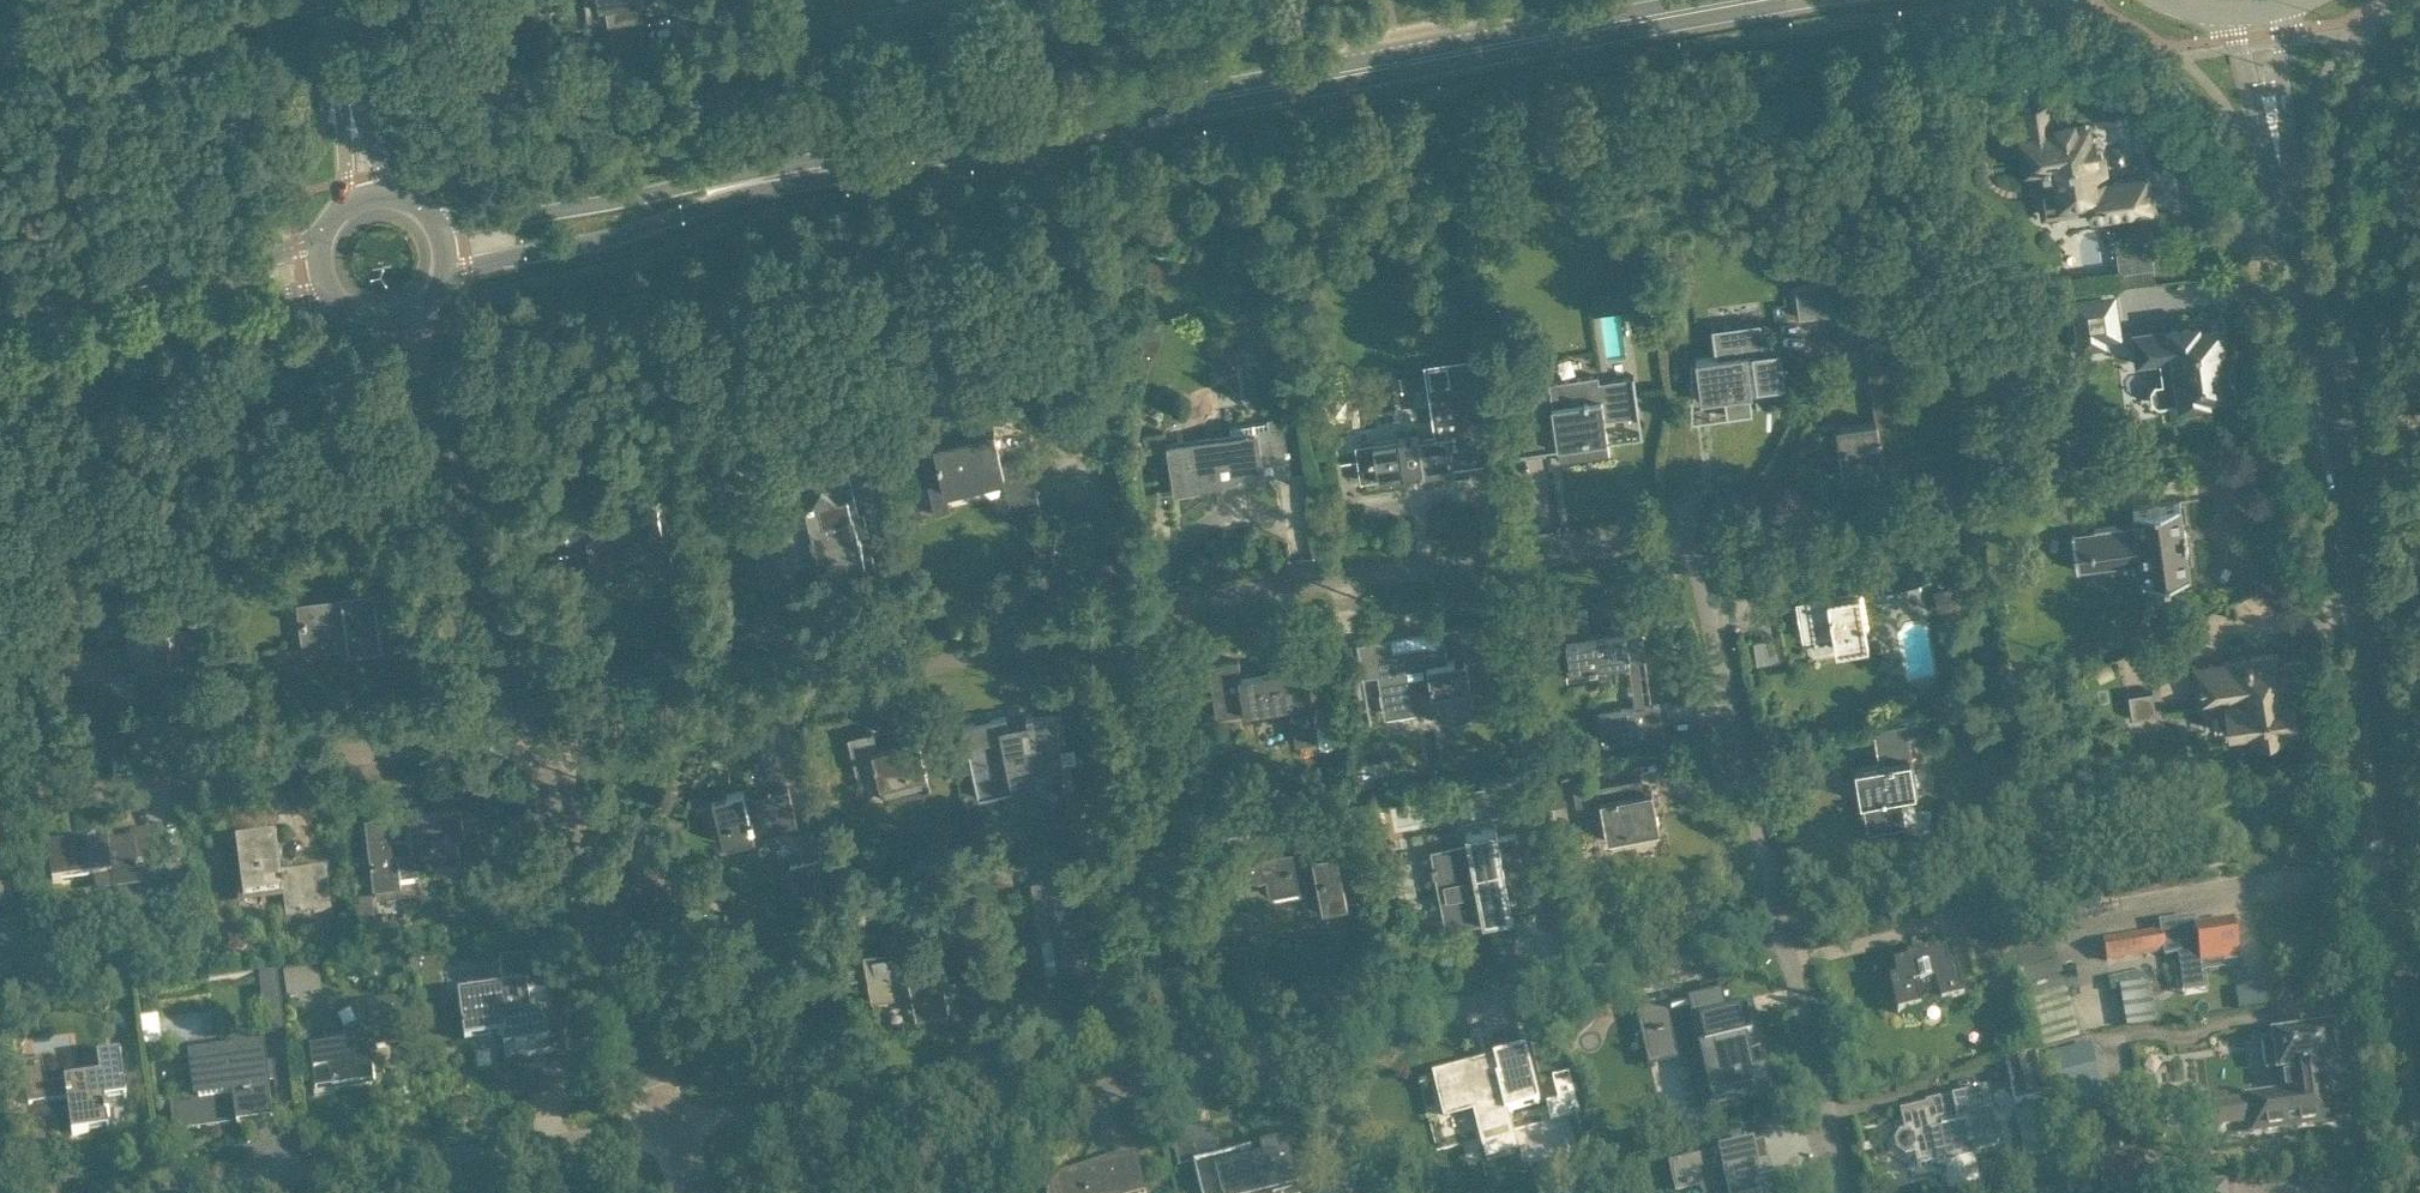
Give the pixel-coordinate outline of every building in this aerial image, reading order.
[(590,22),(609,19),(606,4),(634,0),(586,0),(590,22)] [(639,14),(636,0),(634,0),(606,4),(609,19),(639,14)] [(611,32),(641,28),(639,14),(609,19),(611,32)] [(613,47),(643,42),(641,28),(611,32),(613,47)] [(616,62),(646,57),(643,42),(613,47),(616,62)] [(2028,131),(2022,132),(2027,165),(2034,164),(2054,161),(2058,187),(2060,202),(2070,201),(2089,198),(2091,210),(2092,218),(2123,213),(2155,209),(2150,175),(2118,180),(2101,182),(2100,174),(2105,173),(2102,153),(2097,154),(2095,136),(2095,135),(2089,136),(2087,123),(2073,125),(2072,119),(2057,121),(2058,127),(2052,128),(2049,102),(2025,106),(2028,131)] [(2152,245),(2116,250),(2119,270),(2154,266),(2152,245)] [(1800,317),(1829,313),(1826,284),(1797,287),(1800,317)] [(2087,296),(2072,298),(2077,332),(2092,330),(2087,296)] [(1757,386),(1785,382),(1780,346),(1765,348),(1761,319),(1712,326),(1716,349),(1716,355),(1688,358),(1691,375),(1698,374),(1701,398),(1703,398),(1703,400),(1725,397),(1727,414),(1753,411),(1750,392),(1748,392),(1748,385),(1756,384),(1757,386)] [(2167,325),(2133,330),(2137,363),(2161,360),(2164,381),(2156,382),(2151,388),(2153,398),(2159,402),(2178,400),(2178,402),(2178,404),(2179,404),(2181,404),(2208,400),(2209,400),(2211,400),(2210,400),(2211,400),(2211,398),(2210,398),(2210,395),(2230,392),(2230,393),(2232,392),(2233,392),(2233,390),(2232,390),(2229,367),(2229,366),(2226,347),(2226,346),(2223,323),(2223,321),(2222,320),(2220,321),(2200,324),(2200,321),(2200,319),(2199,319),(2197,319),(2197,320),(2176,323),(2170,323),(2167,323),(2168,324),(2167,324),(2167,325)] [(2120,322),(2105,324),(2107,338),(2123,336),(2120,322)] [(1876,419),(1837,425),(1837,426),(1840,445),(1844,475),(1868,472),(1885,469),(1881,442),(1899,440),(1892,392),(1898,391),(1890,339),(1888,339),(1864,343),(1876,419)] [(1399,438),(1356,444),(1358,458),(1359,459),(1361,479),(1404,473),(1405,475),(1412,474),(1412,472),(1417,471),(1417,473),(1424,472),(1424,470),(1468,463),(1467,456),(1495,452),(1497,452),(1494,435),(1481,353),(1450,359),(1460,429),(1435,433),(1419,435),(1418,433),(1411,434),(1411,435),(1406,436),(1406,434),(1399,436),(1399,438)] [(1610,452),(1605,418),(1637,413),(1632,374),(1624,375),(1599,379),(1598,373),(1549,379),(1549,386),(1514,391),(1518,423),(1545,420),(1544,413),(1553,411),(1560,459),(1610,452)] [(1173,443),(1171,443),(1171,445),(1178,493),(1208,489),(1207,482),(1262,474),(1276,472),(1306,467),(1303,443),(1299,421),(1298,412),(1268,417),(1268,419),(1231,425),(1232,434),(1173,443)] [(995,430),(935,444),(943,478),(945,488),(946,488),(1004,474),(1013,512),(1041,505),(1029,455),(1002,461),(995,430)] [(853,512),(842,468),(809,476),(814,500),(806,502),(811,524),(780,532),(780,530),(778,531),(779,535),(760,539),(769,575),(791,570),(789,562),(818,555),(820,560),(818,561),(821,572),(827,571),(830,586),(846,582),(844,577),(877,569),(873,552),(864,554),(859,532),(869,530),(864,509),(853,512)] [(2074,532),(2072,532),(2072,533),(2072,536),(2076,565),(2077,568),(2077,569),(2079,569),(2079,568),(2095,566),(2140,559),(2141,559),(2144,576),(2143,576),(2143,579),(2144,579),(2164,576),(2164,577),(2170,577),(2169,575),(2175,574),(2190,572),(2190,570),(2189,570),(2185,544),(2188,544),(2185,527),(2183,527),(2179,501),(2180,501),(2179,499),(2178,499),(2159,502),(2158,500),(2153,501),(2153,503),(2134,506),(2132,506),(2133,509),(2134,509),(2136,525),(2135,525),(2117,527),(2117,524),(2095,527),(2095,530),(2090,530),(2074,533),(2074,532)] [(624,527),(587,536),(593,559),(626,551),(627,555),(632,554),(632,553),(646,549),(653,579),(655,589),(679,583),(676,574),(668,543),(674,541),(670,523),(663,525),(659,509),(645,512),(622,518),(624,527)] [(113,581),(137,570),(132,559),(108,569),(113,581)] [(380,619),(375,586),(342,591),(343,599),(303,605),(308,645),(348,640),(350,650),(383,645),(380,625),(383,625),(382,618),(380,619)] [(1868,643),(1860,591),(1799,601),(1805,635),(1833,630),(1836,648),(1859,644),(1868,643)] [(1554,638),(1549,638),(1551,646),(1552,651),(1551,651),(1552,659),(1557,658),(1556,656),(1569,655),(1570,656),(1571,667),(1572,667),(1590,664),(1590,666),(1597,665),(1597,664),(1629,659),(1629,657),(1638,656),(1644,655),(1645,655),(1642,634),(1641,634),(1626,636),(1626,634),(1625,630),(1624,630),(1624,631),(1591,635),(1591,634),(1589,635),(1586,618),(1587,618),(1586,613),(1585,611),(1587,611),(1587,608),(1576,609),(1574,610),(1574,611),(1567,612),(1567,611),(1565,611),(1554,613),(1554,616),(1556,615),(1556,617),(1557,622),(1560,639),(1554,639),(1554,638)] [(1390,635),(1356,640),(1361,669),(1362,676),(1378,673),(1381,693),(1411,688),(1413,699),(1414,710),(1439,706),(1440,712),(1441,714),(1442,715),(1445,718),(1449,719),(1452,720),(1454,721),(1458,721),(1461,720),(1462,719),(1466,718),(1469,716),(1471,713),(1473,709),(1474,706),(1472,690),(1491,686),(1490,676),(1486,653),(1482,633),(1480,620),(1459,623),(1465,656),(1448,659),(1442,626),(1439,627),(1390,635)] [(1510,650),(1497,652),(1500,671),(1513,669),(1510,650)] [(2283,691),(2282,681),(2288,680),(2286,662),(2279,663),(2277,651),(2233,657),(2233,659),(2193,664),(2198,705),(2225,702),(2225,706),(2226,706),(2228,721),(2230,733),(2248,730),(2250,730),(2251,737),(2260,736),(2261,741),(2280,738),(2279,733),(2289,732),(2287,725),(2297,723),(2293,690),(2283,691)] [(1318,738),(1319,738),(1310,686),(1306,662),(1242,673),(1239,658),(1209,663),(1217,715),(1250,710),(1249,704),(1292,697),(1294,711),(1292,711),(1297,742),(1300,741),(1302,753),(1320,750),(1318,738)] [(2132,717),(2156,714),(2153,689),(2129,692),(2132,717)] [(1601,710),(1600,710),(1600,712),(1601,712),(1602,723),(1604,735),(1605,743),(1665,735),(1660,702),(1652,703),(1651,703),(1645,704),(1635,706),(1624,707),(1622,708),(1601,711),(1601,710)] [(1007,714),(963,723),(979,796),(1038,783),(1036,768),(1063,764),(1063,763),(1063,762),(1061,749),(1059,725),(1057,712),(1057,709),(1047,710),(1047,712),(1034,713),(1034,712),(1027,713),(1027,717),(1008,721),(1007,714)] [(1929,714),(1907,718),(1910,732),(1932,728),(1929,714)] [(1860,765),(1854,766),(1860,799),(1865,798),(1870,827),(1894,823),(1903,821),(1898,793),(1916,790),(1911,756),(1909,745),(1905,721),(1876,726),(1876,727),(1880,750),(1882,761),(1860,765)] [(848,735),(817,742),(821,758),(825,757),(832,783),(889,769),(899,810),(920,805),(925,828),(948,822),(923,724),(872,736),(871,729),(848,735)] [(1106,738),(1087,741),(1089,760),(1108,757),(1106,738)] [(1530,772),(1484,781),(1484,784),(1490,813),(1536,804),(1530,772)] [(1644,789),(1642,775),(1575,787),(1578,802),(1601,798),(1607,836),(1609,835),(1610,841),(1626,838),(1625,833),(1660,827),(1652,788),(1644,789)] [(798,824),(789,785),(787,785),(787,787),(746,798),(744,790),(744,789),(744,788),(715,795),(713,795),(725,842),(798,824)] [(466,839),(462,806),(408,811),(409,815),(395,817),(394,808),(366,812),(374,876),(377,896),(422,890),(418,863),(459,858),(460,859),(461,859),(459,840),(466,839)] [(1454,833),(1397,844),(1413,926),(1445,920),(1470,915),(1481,912),(1493,910),(1511,907),(1522,905),(1517,881),(1507,883),(1506,883),(1503,870),(1505,870),(1523,866),(1516,831),(1498,835),(1496,825),(1467,830),(1469,840),(1468,841),(1456,843),(1454,833)] [(161,859),(158,829),(131,832),(132,838),(108,841),(108,840),(96,842),(96,841),(88,841),(89,843),(49,848),(53,884),(113,876),(111,858),(134,855),(135,862),(161,859)] [(282,872),(277,835),(237,841),(244,898),(283,893),(286,917),(333,910),(327,866),(282,872)] [(1322,907),(1325,906),(1329,923),(1360,917),(1355,894),(1347,896),(1345,888),(1341,867),(1335,837),(1310,842),(1313,856),(1300,858),(1299,849),(1244,860),(1248,880),(1268,876),(1272,894),(1275,893),(1275,892),(1276,892),(1276,897),(1301,892),(1300,887),(1318,884),(1322,907)] [(818,857),(791,863),(792,865),(796,884),(797,888),(798,893),(809,890),(813,889),(825,887),(822,873),(818,857)] [(1350,865),(1354,886),(1369,883),(1365,862),(1350,865)] [(1087,964),(1080,925),(1087,923),(1083,890),(1079,867),(1032,873),(1041,931),(1042,930),(1047,970),(1054,969),(1054,971),(1089,966),(1089,964),(1087,964)] [(2115,940),(2104,942),(2107,961),(2164,952),(2165,957),(2179,955),(2182,976),(2205,972),(2225,969),(2223,960),(2238,957),(2234,929),(2233,924),(2233,921),(2230,922),(2225,922),(2198,927),(2197,923),(2196,918),(2191,918),(2160,923),(2161,933),(2142,936),(2115,940)] [(0,923),(0,971),(1,971),(2,986),(31,982),(22,920),(0,923)] [(492,953),(435,961),(439,998),(459,995),(466,1040),(504,1035),(507,1058),(551,1052),(546,1012),(543,1013),(540,996),(547,995),(536,964),(554,961),(545,937),(519,943),(522,963),(494,968),(492,953)] [(2052,938),(2014,949),(2019,966),(2020,972),(2024,987),(2026,986),(2030,1001),(2043,1048),(2079,1038),(2052,938)] [(908,957),(905,944),(864,952),(869,976),(873,999),(874,999),(874,998),(913,990),(917,1011),(950,1005),(939,951),(908,957)] [(1931,956),(1930,952),(1907,957),(1908,961),(1894,965),(1897,979),(1890,981),(1898,1014),(1921,1009),(1920,1004),(1940,1000),(1941,1004),(1964,998),(1956,965),(1949,967),(1946,952),(1931,956)] [(2159,1024),(2148,970),(2109,977),(2111,991),(2121,990),(2128,1029),(2159,1024)] [(277,971),(259,973),(264,1006),(281,1004),(277,971)] [(2271,1002),(2265,973),(2238,978),(2243,1007),(2271,1002)] [(1671,1012),(1642,1019),(1646,1035),(1646,1037),(1658,1034),(1658,1036),(1664,1035),(1663,1033),(1675,1030),(1681,1055),(1689,1054),(1689,1053),(1713,1047),(1713,1048),(1714,1048),(1719,1068),(1719,1069),(1721,1079),(1713,1082),(1718,1106),(1772,1093),(1766,1069),(1755,1072),(1750,1050),(1749,1048),(1761,1045),(1754,1019),(1748,1020),(1747,1012),(1739,1013),(1739,1014),(1727,1017),(1725,1008),(1722,996),(1693,1003),(1670,1008),(1671,1012)] [(316,1071),(311,1072),(314,1096),(333,1094),(333,1090),(340,1089),(340,1088),(372,1083),(368,1053),(367,1045),(376,1044),(376,1047),(406,1043),(402,1010),(400,997),(357,1003),(361,1033),(345,1036),(347,1048),(314,1052),(316,1071)] [(2291,1034),(2274,1037),(2274,1040),(2278,1069),(2279,1072),(2283,1071),(2284,1077),(2286,1092),(2285,1092),(2285,1093),(2304,1091),(2303,1082),(2327,1079),(2326,1066),(2337,1064),(2332,1029),(2315,1031),(2315,1028),(2290,1032),(2291,1034)] [(0,1038),(0,1048),(1,1055),(3,1055),(13,1054),(14,1054),(12,1037),(0,1038)] [(195,1101),(175,1104),(179,1129),(206,1126),(206,1129),(220,1127),(219,1124),(229,1122),(229,1118),(236,1117),(237,1121),(254,1119),(273,1116),(269,1083),(270,1083),(277,1082),(274,1062),(267,1063),(265,1046),(255,1047),(255,1043),(228,1046),(226,1046),(227,1050),(227,1052),(218,1053),(189,1057),(195,1101)] [(2046,1055),(2053,1084),(2098,1073),(2090,1044),(2046,1055)] [(1481,1067),(1438,1078),(1438,1079),(1447,1116),(1472,1109),(1478,1135),(1511,1127),(1508,1113),(1539,1105),(1533,1082),(1525,1051),(1494,1059),(1495,1063),(1497,1070),(1482,1074),(1481,1067)] [(43,1061),(24,1063),(29,1104),(32,1104),(68,1099),(73,1135),(110,1130),(108,1116),(110,1116),(109,1108),(107,1108),(106,1101),(127,1098),(121,1053),(98,1056),(101,1076),(66,1081),(66,1082),(47,1084),(43,1061)] [(2016,1102),(2046,1095),(2036,1053),(2006,1060),(2016,1102)] [(1558,1100),(1546,1103),(1551,1121),(1579,1114),(1569,1072),(1552,1077),(1558,1100)] [(2098,1073),(2053,1084),(2057,1098),(2101,1087),(2098,1073)] [(2248,1101),(2213,1106),(2216,1126),(2251,1121),(2253,1121),(2252,1117),(2265,1115),(2267,1130),(2333,1121),(2332,1116),(2334,1113),(2333,1100),(2330,1098),(2329,1092),(2328,1082),(2327,1079),(2303,1082),(2304,1091),(2285,1093),(2285,1092),(2248,1097),(2248,1101)] [(2106,1090),(2053,1104),(2058,1121),(2111,1108),(2106,1090)] [(1901,1134),(1897,1142),(1899,1150),(1906,1155),(1915,1153),(1918,1167),(1937,1162),(1939,1168),(1962,1162),(1976,1158),(1975,1153),(1999,1147),(1985,1091),(1952,1099),(1953,1105),(1934,1110),(1929,1111),(1927,1105),(1900,1112),(1902,1117),(1905,1133),(1901,1134)] [(1188,1130),(1196,1163),(1194,1164),(1201,1192),(1284,1192),(1297,1190),(1299,1189),(1297,1180),(1290,1151),(1283,1152),(1281,1143),(1266,1146),(1245,1151),(1220,1157),(1212,1124),(1188,1130)] [(1671,1162),(1677,1191),(1679,1190),(1678,1189),(1687,1187),(1688,1188),(1693,1187),(1693,1184),(1706,1181),(1707,1181),(1708,1181),(1711,1192),(1710,1192),(1765,1192),(1763,1183),(1762,1182),(1770,1180),(1767,1168),(1770,1167),(1764,1141),(1671,1162)] [(2082,1148),(2065,1152),(2069,1165),(2085,1162),(2082,1148)] [(1043,1179),(1046,1192),(1139,1192),(1131,1159),(1129,1159),(1105,1165),(1105,1164),(1104,1164),(1105,1170),(1083,1176),(1081,1170),(1081,1168),(1079,1169),(1080,1170),(1043,1179)] [(2186,1186),(2187,1192),(2201,1192),(2200,1185),(2186,1186)]
